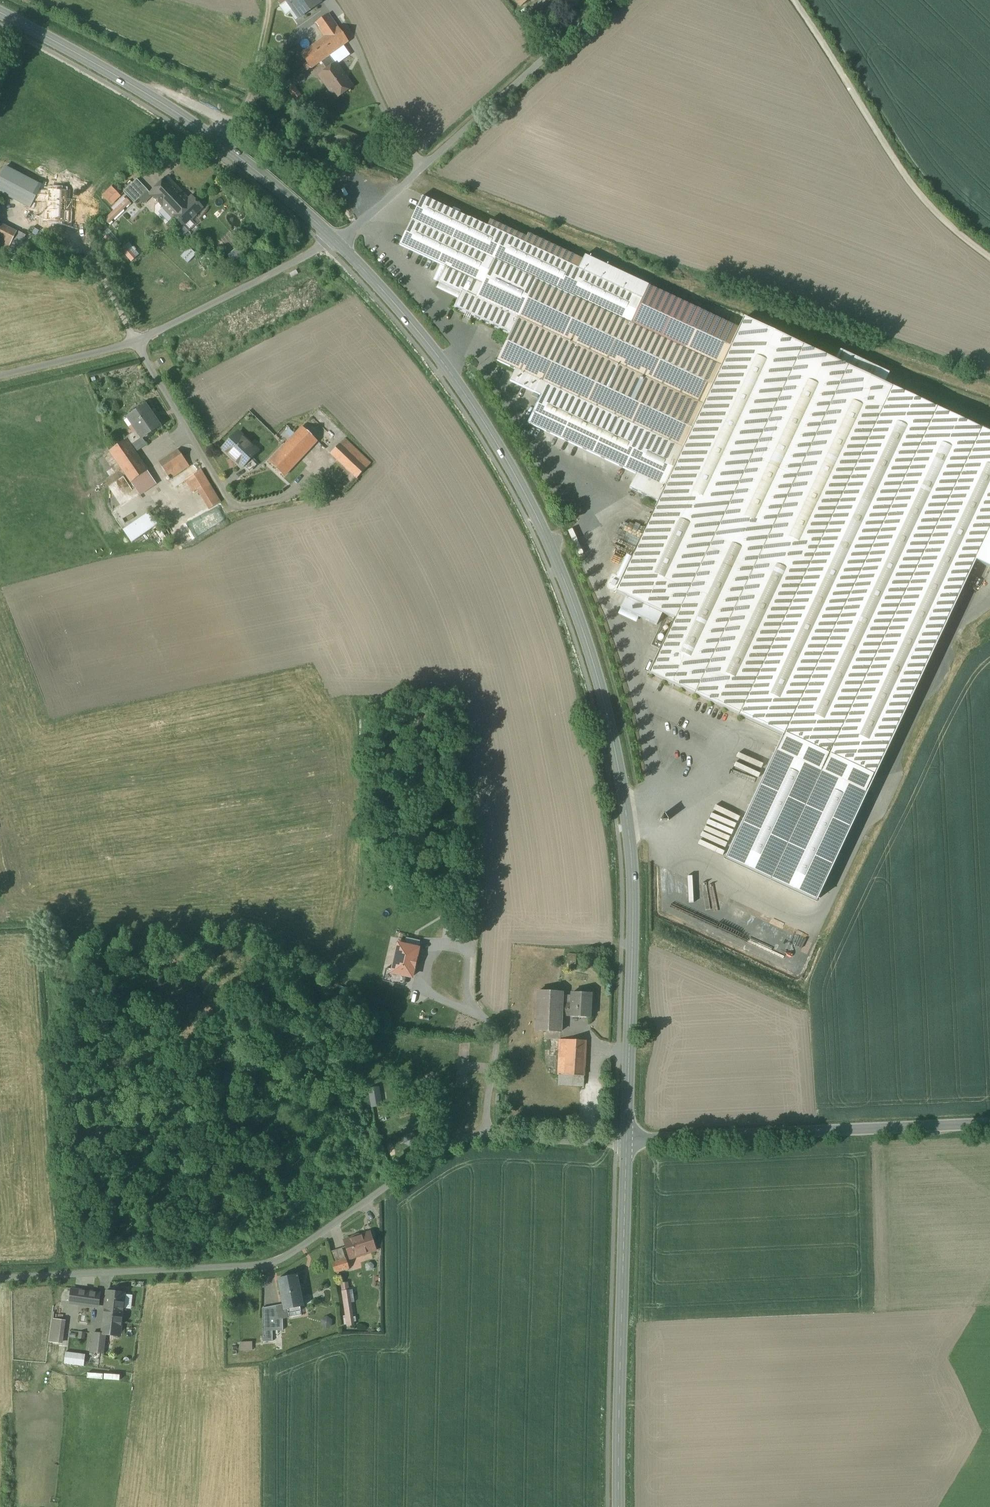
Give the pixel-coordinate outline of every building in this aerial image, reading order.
[(295,20),(318,5),(314,0),(282,0),(295,20)] [(519,8),(528,0),(511,0),(519,8)] [(325,18),(312,26),(322,40),(299,55),(310,73),(347,48),(325,18)] [(334,63),(314,78),(331,104),(352,88),(334,63)] [(0,168),(0,197),(26,210),(33,197),(43,202),(36,216),(57,226),(69,201),(47,191),(45,195),(35,190),(37,186),(0,168)] [(173,219),(175,217),(190,202),(188,200),(168,178),(150,194),(152,196),(173,219)] [(152,196),(150,194),(136,180),(123,192),(134,204),(139,199),(144,204),(152,196)] [(118,198),(109,188),(100,197),(110,207),(118,198)] [(190,202),(175,217),(183,226),(202,208),(192,197),(188,200),(190,202)] [(528,247),(418,198),(392,248),(442,269),(464,278),(522,304),(506,337),(494,362),(550,390),(531,431),(664,495),(739,333),(532,240),(528,247)] [(0,226),(0,253),(4,254),(14,232),(0,226)] [(520,304),(443,270),(435,285),(456,295),(450,310),(505,335),(520,304)] [(989,534),(989,431),(745,320),(739,333),(664,495),(617,598),(678,626),(655,678),(778,734),(874,777),(879,779),(989,534)] [(161,424),(146,402),(128,413),(137,428),(142,436),(161,424)] [(286,444),(301,459),(318,441),(302,427),(286,444)] [(139,492),(159,480),(139,448),(146,443),(142,436),(137,428),(110,444),(139,492)] [(257,451),(238,433),(223,449),(242,468),(257,451)] [(370,458),(344,434),(330,449),(356,473),(370,458)] [(190,462),(178,444),(160,456),(172,474),(190,462)] [(284,476),(301,459),(286,444),(269,462),(284,476)] [(221,497),(201,466),(186,475),(194,487),(198,485),(210,504),(221,497)] [(128,527),(135,541),(163,527),(156,513),(128,527)] [(874,777),(778,734),(722,857),(818,900),(874,777)] [(747,908),(754,935),(761,933),(754,907),(747,908)] [(407,976),(423,978),(428,945),(404,942),(400,973),(395,972),(394,980),(406,982),(407,976)] [(559,994),(533,992),(531,1030),(558,1032),(559,994)] [(590,994),(567,993),(565,1018),(588,1020),(590,994)] [(584,1043),(558,1041),(556,1087),(582,1089),(582,1077),(584,1043)] [(372,1253),(367,1233),(340,1240),(346,1260),(372,1253)] [(345,1260),(330,1264),(333,1273),(347,1269),(345,1260)] [(294,1277),(271,1280),(277,1317),(299,1313),(294,1277)] [(347,1282),(337,1284),(344,1328),(354,1326),(347,1282)] [(97,1295),(68,1291),(66,1304),(96,1307),(97,1295)] [(120,1309),(100,1306),(96,1335),(90,1335),(87,1354),(101,1357),(103,1337),(117,1339),(120,1309)] [(274,1306),(262,1309),(262,1319),(276,1319),(274,1306)] [(65,1309),(51,1307),(46,1345),(60,1347),(65,1309)] [(256,1341),(244,1341),(244,1350),(256,1350),(256,1341)]
